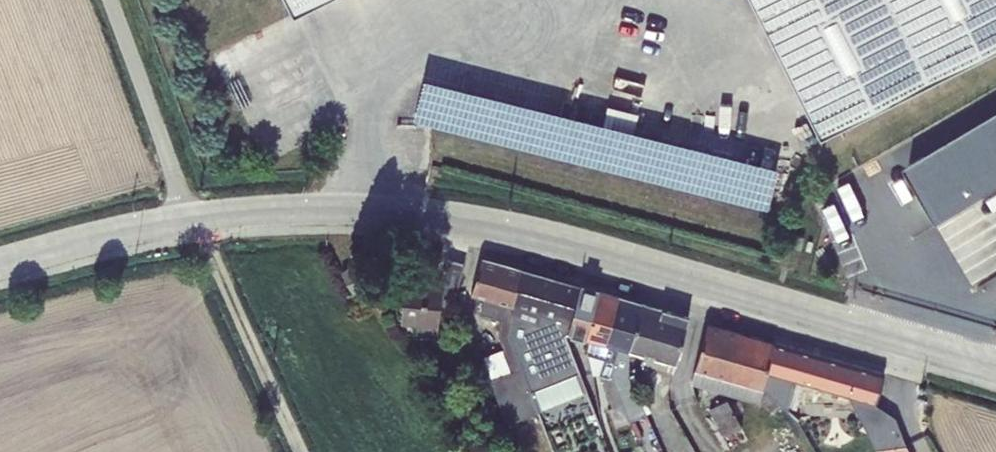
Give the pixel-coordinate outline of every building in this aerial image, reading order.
[(293,13),(318,0),(287,0),(293,13)] [(995,44),(995,0),(752,0),(821,132),(995,44)] [(777,166),(424,78),(414,120),(766,208),(777,166)] [(908,166),(941,221),(995,188),(995,114),(908,166)] [(521,268),(481,257),(471,294),(480,296),(477,312),(501,319),(498,334),(512,370),(488,380),(506,424),(538,411),(537,410),(529,389),(507,331),(521,268)] [(464,264),(447,259),(440,283),(404,280),(400,323),(419,325),(418,336),(438,337),(441,295),(454,299),(464,264)] [(550,276),(521,268),(507,331),(529,389),(550,381),(532,338),(550,276)] [(580,285),(550,276),(532,338),(550,381),(577,370),(565,336),(568,334),(568,332),(580,285)] [(568,332),(585,336),(598,290),(580,285),(568,332)] [(613,408),(623,403),(610,375),(619,346),(607,343),(618,296),(598,290),(585,336),(591,374),(598,374),(613,408)] [(641,303),(618,296),(607,343),(619,346),(610,375),(623,403),(639,438),(642,436),(634,418),(645,413),(641,402),(629,375),(627,350),(641,303)] [(672,373),(688,317),(641,303),(627,350),(642,354),(639,364),(672,373)] [(691,381),(724,390),(741,332),(707,322),(691,381)] [(774,342),(741,332),(724,390),(759,402),(761,387),(761,385),(774,342)] [(806,382),(815,353),(774,342),(761,385),(785,407),(794,378),(806,382)] [(847,395),(874,402),(882,373),(815,353),(806,382),(847,395)] [(550,381),(529,389),(537,410),(585,392),(577,370),(550,381)] [(635,372),(629,375),(641,402),(645,413),(651,411),(646,401),(641,402),(640,401),(647,399),(635,372)] [(847,395),(876,451),(909,451),(905,444),(894,416),(874,402),(847,395)] [(726,399),(709,408),(722,435),(741,425),(726,399)]
